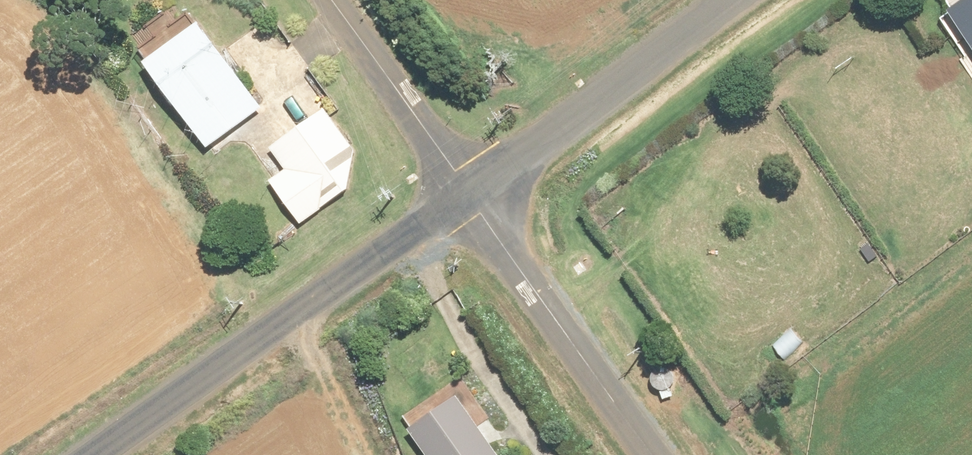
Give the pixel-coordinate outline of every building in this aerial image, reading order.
[(951,6),(946,10),(971,48),(971,0),(961,0),(951,6)] [(208,139),(252,107),(260,101),(196,15),(192,18),(144,53),(142,55),(205,141),(208,139)] [(135,75),(141,84),(149,78),(143,69),(135,75)] [(299,218),(347,184),(355,147),(323,103),(268,142),(284,164),(272,172),(268,174),(299,218)] [(491,442),(454,390),(408,421),(407,423),(429,454),(500,454),(491,442)]
